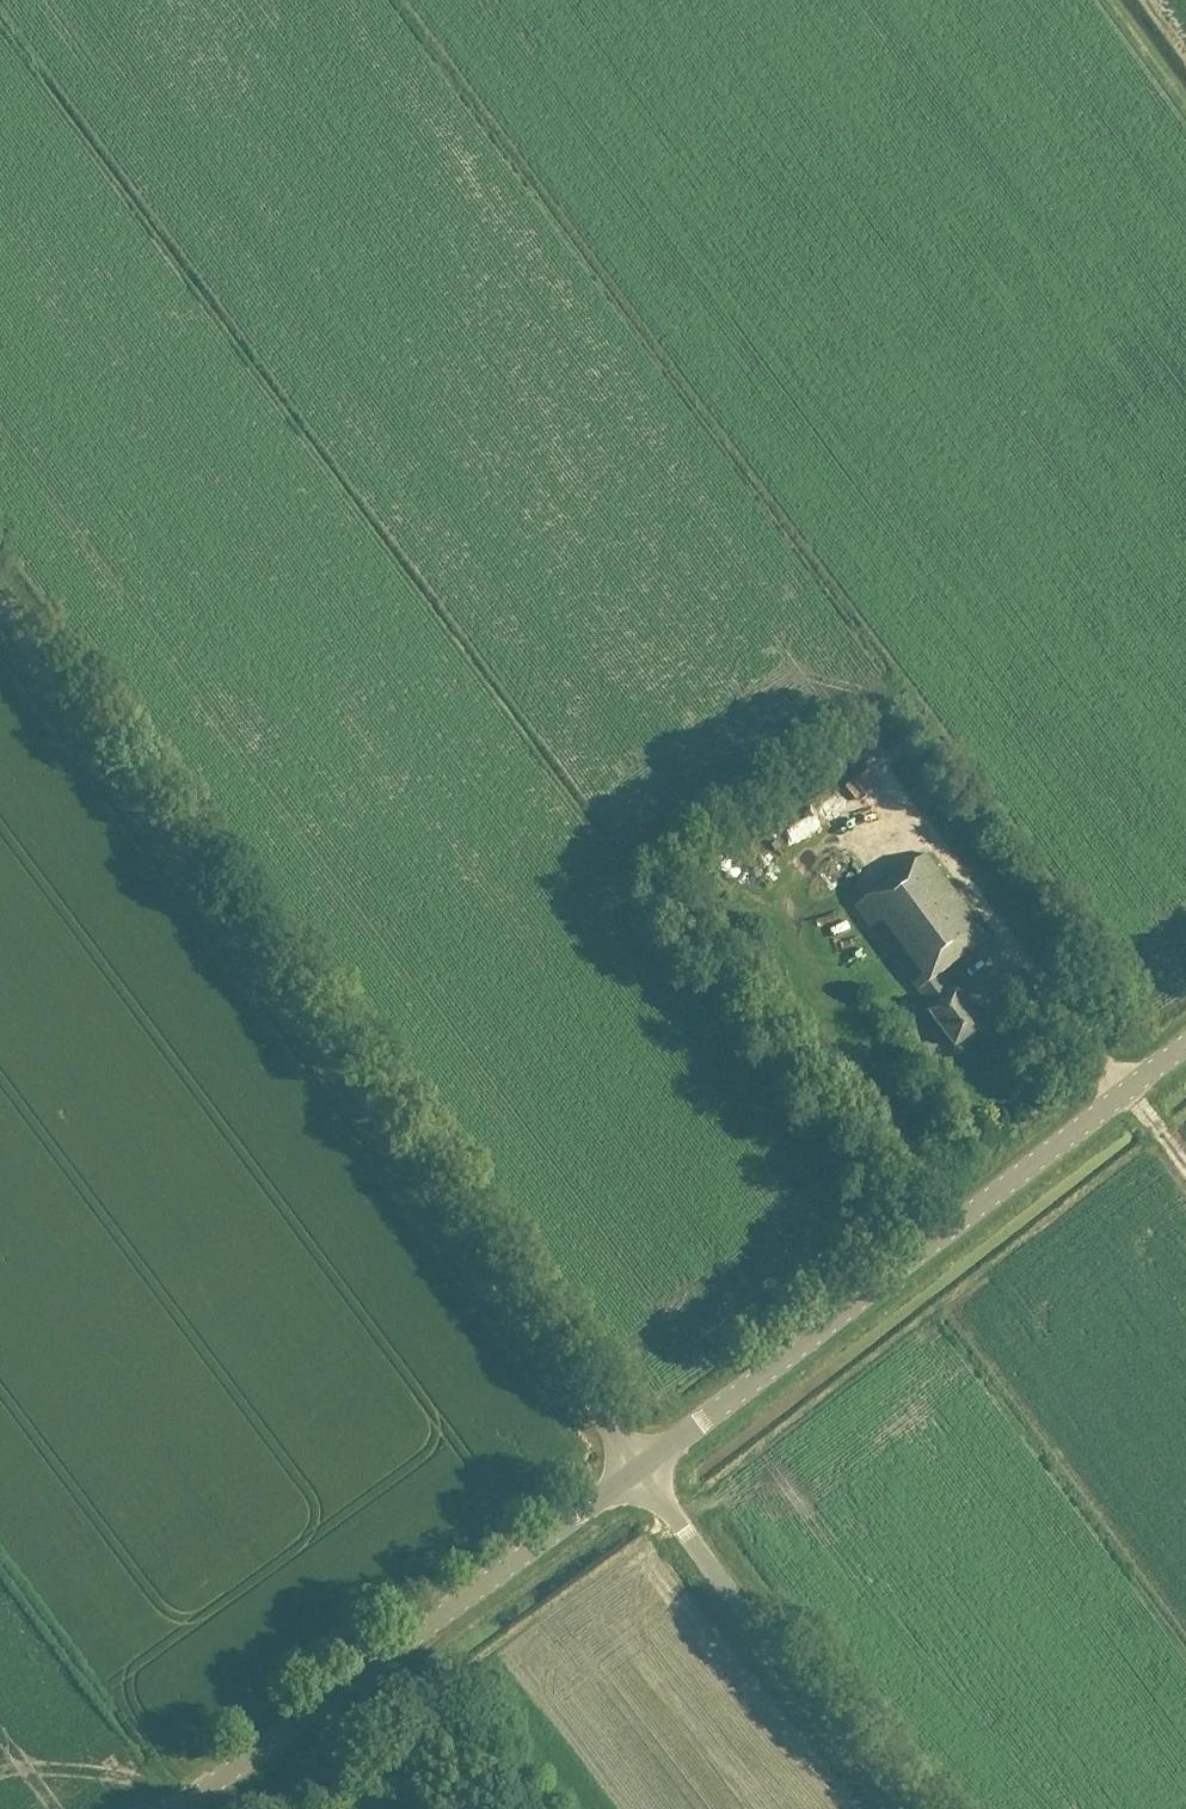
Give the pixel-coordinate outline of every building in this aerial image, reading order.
[(800,818),(808,834),(828,825),(819,809),(800,818)] [(872,840),(852,853),(870,879),(889,867),(872,840)] [(953,1048),(981,1028),(955,993),(951,996),(937,976),(987,939),(925,854),(853,907),(916,992),(917,991),(931,1010),(927,1013),(953,1048)]
